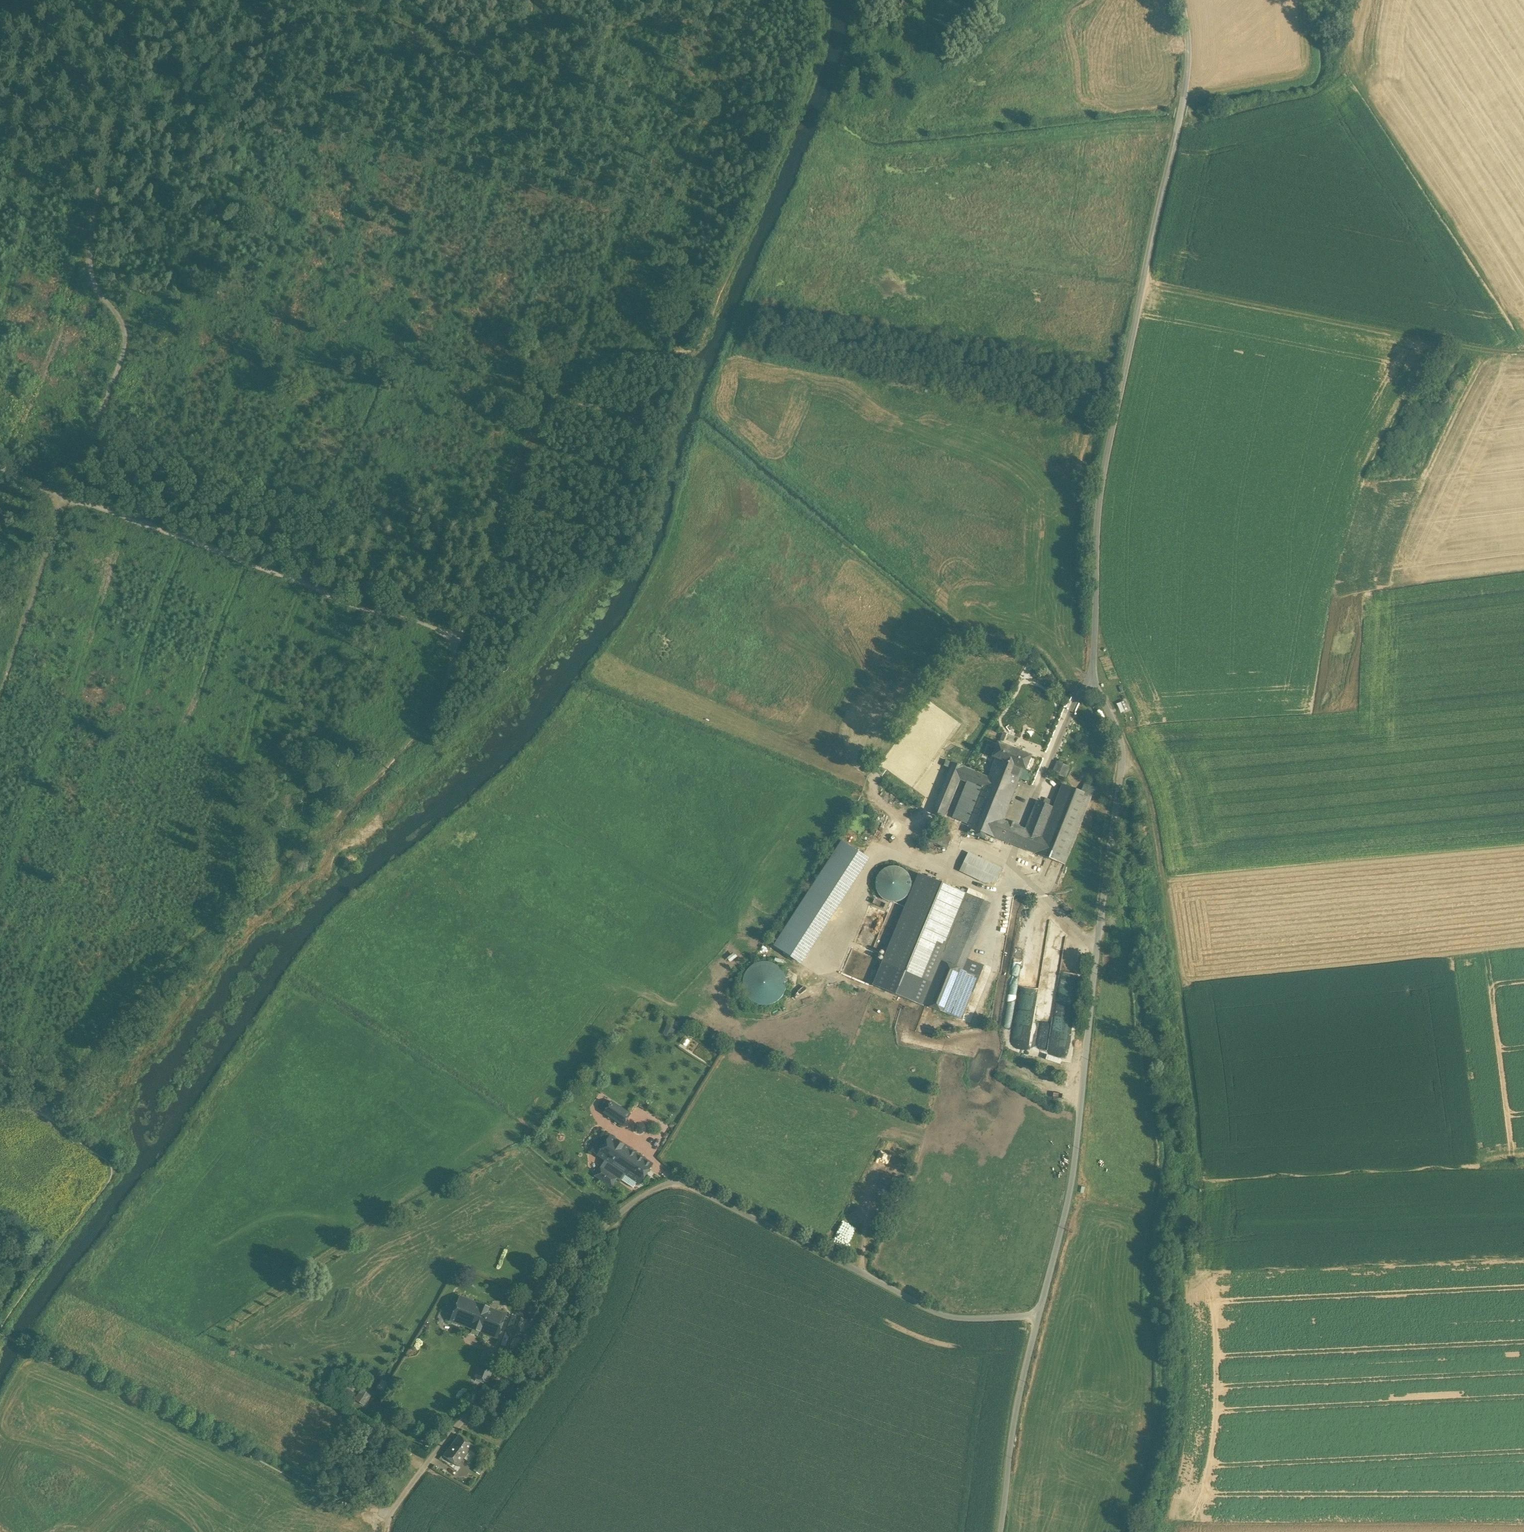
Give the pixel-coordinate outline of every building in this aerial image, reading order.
[(1121,712),(1128,711),(1126,701),(1119,703),(1121,712)] [(1031,756),(998,743),(993,757),(996,758),(988,777),(1007,785),(1005,789),(1014,793),(1023,769),(1026,771),(1031,756)] [(953,763),(946,760),(944,766),(950,769),(953,763)] [(1070,767),(1058,762),(1054,773),(1065,778),(1070,767)] [(988,777),(953,763),(950,769),(933,814),(943,818),(959,778),(968,781),(984,788),(988,777)] [(1007,785),(988,777),(984,788),(970,824),(969,828),(988,836),(995,818),(1003,821),(1014,793),(1005,789),(1007,785)] [(984,788),(968,781),(954,818),(970,824),(984,788)] [(1092,797),(1062,785),(1054,808),(1050,817),(1040,841),(1036,854),(1065,865),(1092,797)] [(1054,808),(1037,802),(1034,811),(1050,817),(1054,808)] [(1050,817),(1034,811),(1026,830),(1024,835),(1040,841),(1050,817)] [(1003,821),(995,818),(988,836),(1019,848),(1024,835),(1026,830),(1003,821)] [(1040,841),(1024,835),(1019,848),(1036,854),(1040,841)] [(843,842),(775,947),(802,964),(870,859),(843,842)] [(1002,870),(968,853),(963,863),(997,879),(1002,870)] [(993,887),(997,879),(963,863),(959,870),(993,887)] [(911,891),(912,884),(911,878),(907,872),(901,868),(894,867),(887,868),(881,872),(878,878),(876,885),(878,892),(882,897),(888,901),(894,902),(901,901),(907,897),(911,891)] [(924,1006),(924,1005),(942,961),(939,960),(967,894),(921,875),(875,986),(924,1006)] [(939,960),(942,961),(964,971),(991,904),(967,894),(939,960)] [(857,917),(862,919),(865,910),(861,908),(857,917)] [(1032,929),(1023,1000),(1038,1002),(1041,982),(1051,984),(1052,980),(1059,981),(1060,970),(1057,970),(1058,962),(1060,963),(1063,935),(1049,933),(1049,931),(1032,929)] [(924,1005),(950,1015),(965,971),(964,971),(942,961),(924,1005)] [(750,999),(757,1004),(765,1005),(773,1004),(780,999),(785,992),(787,984),(785,975),(780,968),(773,964),(765,962),(757,964),(750,968),(745,975),(743,984),(745,992),(750,999)] [(980,977),(965,971),(950,1015),(960,1019),(960,1018),(963,1019),(980,977)] [(1030,1042),(1034,1010),(1017,1008),(1013,1040),(1030,1042)] [(669,1022),(664,1030),(670,1035),(675,1027),(669,1022)] [(691,1040),(686,1037),(683,1043),(688,1046),(691,1040)] [(631,1114),(611,1101),(603,1113),(623,1126),(631,1114)] [(596,1156),(610,1136),(603,1132),(590,1152),(596,1156)] [(610,1136),(596,1156),(605,1161),(625,1175),(639,1184),(653,1165),(610,1136)] [(890,1196),(904,1160),(879,1151),(864,1187),(890,1196)] [(600,1168),(617,1179),(620,1182),(625,1175),(605,1161),(600,1167),(600,1168)] [(617,1179),(600,1168),(594,1176),(611,1187),(617,1179)] [(506,1315),(459,1297),(450,1320),(497,1338),(506,1315)] [(517,1309),(515,1314),(523,1318),(525,1313),(517,1309)] [(475,1378),(487,1383),(494,1367),(481,1362),(475,1378)] [(354,1386),(349,1382),(343,1391),(349,1394),(354,1386)] [(363,1388),(356,1399),(364,1405),(371,1393),(363,1388)] [(472,1448),(458,1437),(450,1449),(464,1459),(472,1448)] [(464,1459),(450,1449),(443,1458),(458,1468),(464,1459)]
